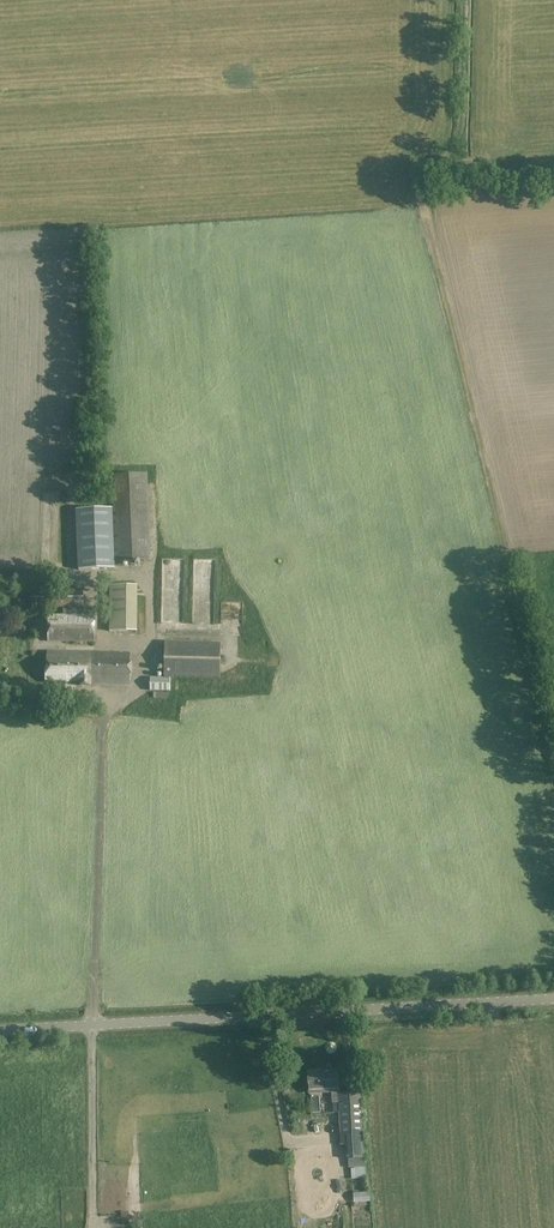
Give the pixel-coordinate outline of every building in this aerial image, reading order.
[(113,508),(115,562),(151,560),(147,474),(113,475),(113,508)] [(45,492),(45,502),(56,503),(56,492),(45,492)] [(115,562),(113,508),(77,510),(79,570),(116,568),(115,562)] [(137,631),(137,608),(135,608),(135,586),(110,585),(110,631),(137,631)] [(33,590),(33,607),(83,606),(83,589),(33,590)] [(240,609),(240,599),(226,599),(226,610),(240,609)] [(94,614),(84,614),(64,614),(49,614),(49,641),(94,641),(94,614)] [(165,677),(150,677),(150,691),(171,691),(170,677),(221,678),(221,642),(165,641),(165,677)] [(47,652),(47,681),(80,682),(80,686),(91,686),(92,684),(130,684),(131,653),(47,652)] [(308,1072),(309,1086),(318,1085),(319,1093),(339,1091),(338,1070),(308,1072)] [(362,1091),(339,1093),(332,1094),(333,1103),(339,1102),(342,1146),(348,1145),(349,1159),(366,1159),(362,1091)] [(366,1167),(366,1159),(349,1159),(349,1168),(366,1167)] [(129,1212),(121,1212),(122,1224),(130,1224),(129,1212)]
